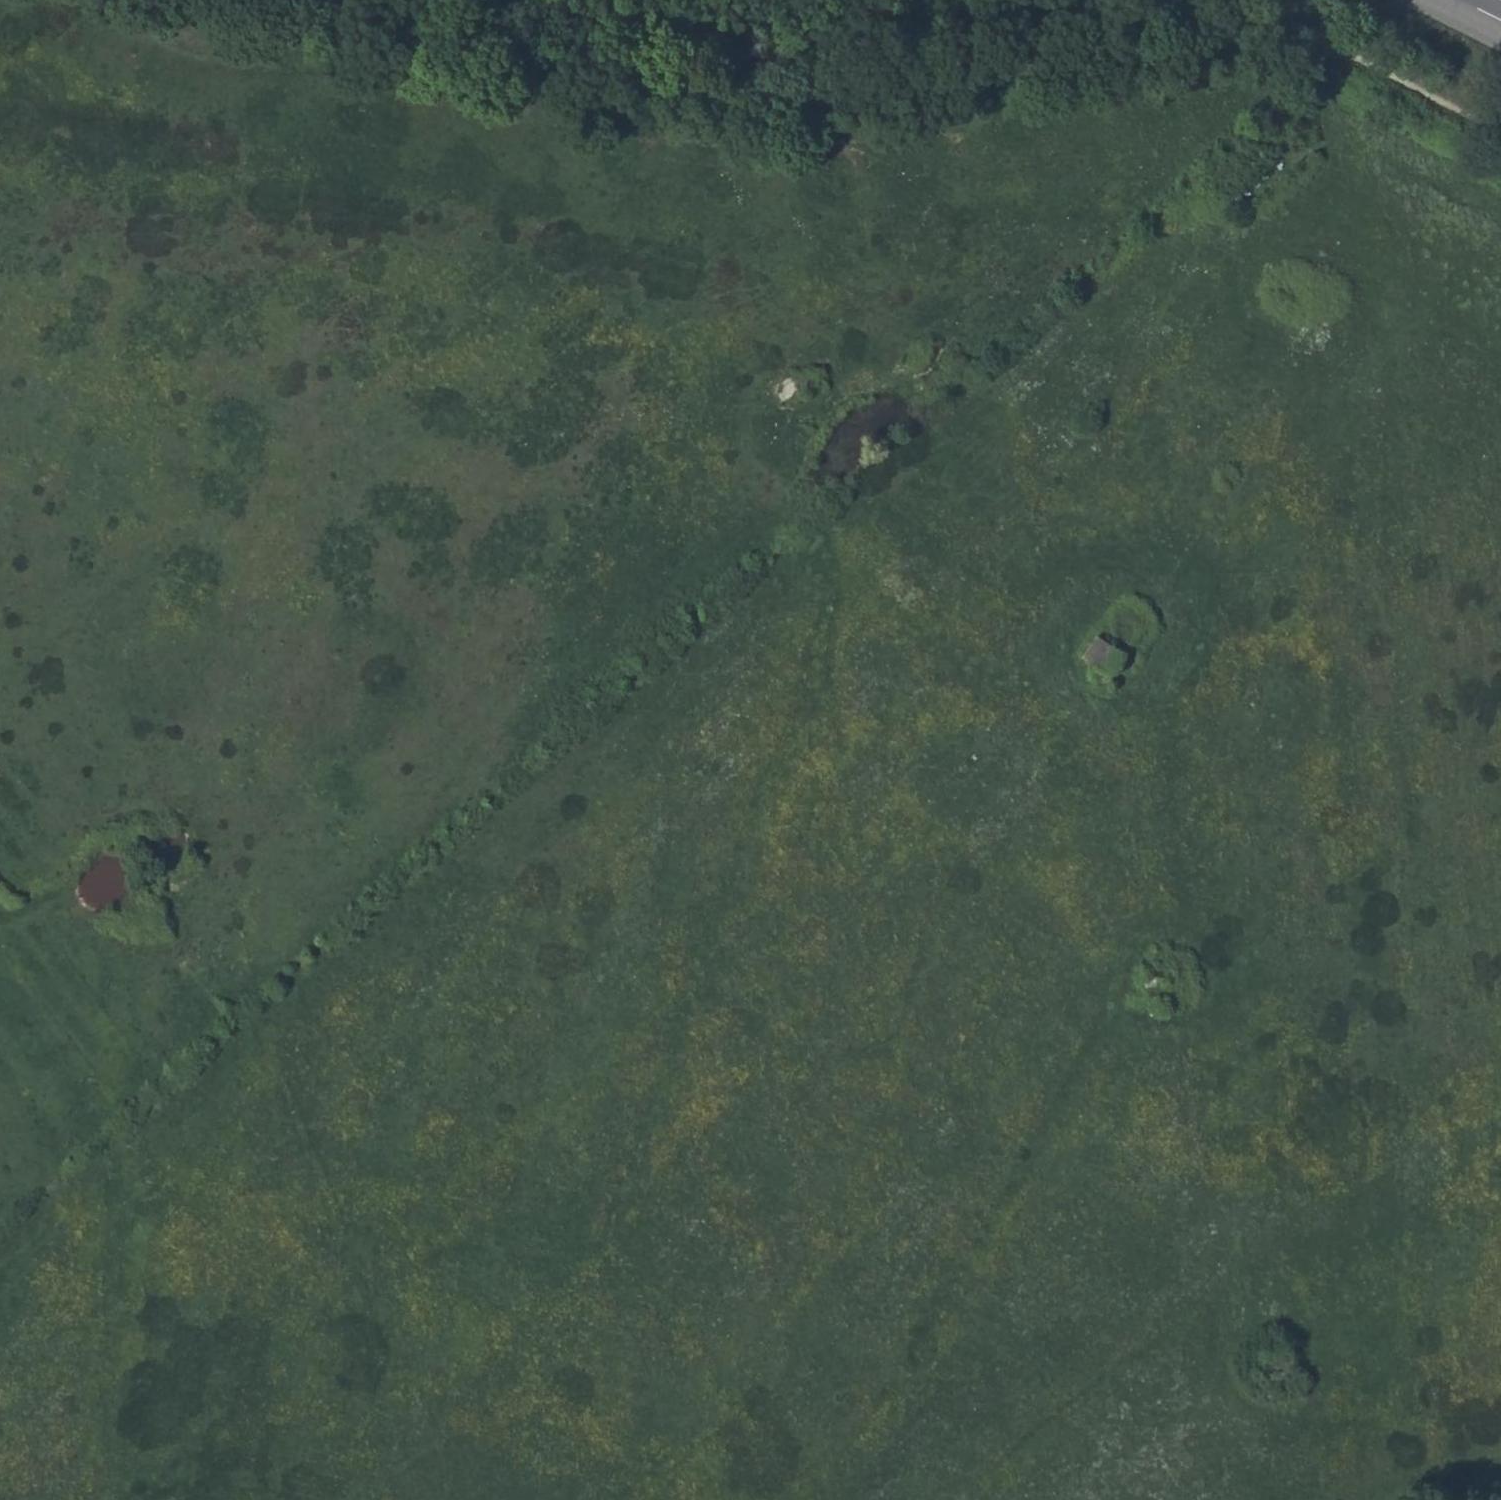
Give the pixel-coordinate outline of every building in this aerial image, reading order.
[(1096,632),(1083,654),(1108,670),(1122,648),(1096,632)]
